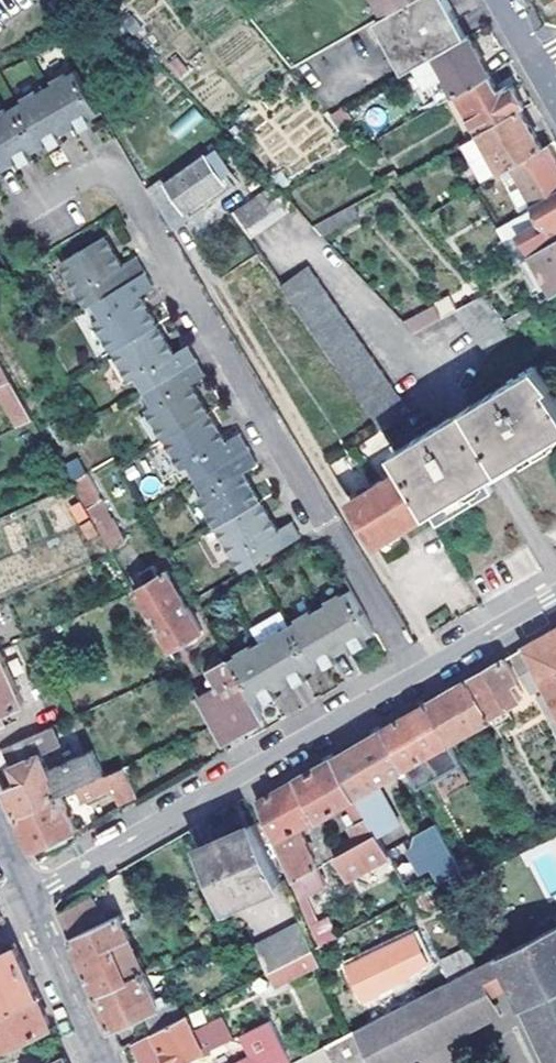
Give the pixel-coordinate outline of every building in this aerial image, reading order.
[(420,64),(470,36),(456,12),(449,0),(414,0),(387,15),(378,20),(407,70),(420,64)] [(414,0),(378,0),(387,15),(414,0)] [(447,100),(505,67),(484,28),(470,36),(420,64),(443,102),(447,100)] [(516,87),(505,67),(447,100),(471,140),(483,133),(522,111),(510,89),(516,87)] [(57,84),(51,87),(76,129),(89,121),(106,111),(82,69),(72,75),(71,73),(55,82),(57,84)] [(29,101),(22,105),(46,147),(59,139),(76,129),(51,87),(43,93),(41,90),(27,98),(29,101)] [(16,164),(29,156),(46,147),(22,105),(14,110),(13,107),(0,114),(0,137),(16,164)] [(344,106),(332,112),(343,126),(353,120),(344,106)] [(182,141),(204,117),(192,107),(171,131),(182,141)] [(522,111),(483,133),(504,171),(517,164),(545,148),(540,140),(535,131),(540,128),(527,108),(522,111)] [(16,164),(0,137),(0,174),(16,164)] [(517,164),(538,203),(555,193),(555,158),(549,146),(545,148),(517,164)] [(218,148),(172,181),(191,209),(234,178),(229,171),(232,168),(218,148)] [(386,177),(392,185),(401,180),(396,172),(386,177)] [(237,220),(256,245),(299,207),(285,191),(278,184),(277,183),(237,220)] [(515,218),(535,253),(555,241),(555,193),(538,203),(524,211),(524,213),(515,218)] [(89,308),(99,302),(147,275),(138,260),(125,267),(117,253),(109,239),(64,265),(89,308)] [(543,300),(555,292),(555,241),(535,253),(522,261),(543,300)] [(312,269),(288,291),(386,431),(414,412),(312,269)] [(115,353),(160,326),(149,308),(143,297),(156,290),(147,275),(99,302),(109,318),(98,324),(115,353)] [(475,287),(407,326),(415,335),(454,313),(483,296),(475,287)] [(483,296),(454,313),(488,354),(514,334),(504,322),(483,296)] [(534,305),(525,310),(534,326),(544,321),(534,305)] [(525,310),(504,322),(514,334),(516,336),(534,326),(525,310)] [(151,390),(199,362),(190,347),(176,354),(167,339),(160,326),(115,353),(133,383),(143,377),(151,390)] [(167,440),(211,415),(202,399),(194,385),(208,378),(199,362),(151,390),(160,406),(150,412),(167,440)] [(441,526),(496,490),(488,479),(497,473),(555,437),(555,391),(553,387),(544,372),(539,364),(538,364),(399,452),(434,513),(441,526)] [(0,388),(0,392),(20,425),(36,418),(14,382),(0,388)] [(202,478),(251,450),(242,436),(228,444),(219,429),(211,415),(167,440),(185,471),(194,466),(202,478)] [(399,452),(393,441),(388,444),(390,450),(388,452),(400,474),(355,500),(380,544),(434,513),(399,452)] [(218,528),(262,503),(253,488),(245,473),(260,465),(251,450),(202,478),(212,494),(201,500),(218,528)] [(75,479),(115,548),(130,541),(91,471),(75,479)] [(244,573),(303,538),(294,521),(278,530),(271,519),(262,503),(218,528),(244,573)] [(89,519),(78,524),(88,546),(100,541),(89,519)] [(151,583),(141,589),(176,650),(191,640),(197,644),(204,640),(206,631),(171,572),(159,579),(156,573),(148,577),(151,583)] [(324,608),(348,650),(365,640),(378,633),(354,591),(346,595),(344,592),(329,601),(331,604),(324,608)] [(302,621),(294,625),(318,667),(330,661),(348,650),(324,608),(315,613),(314,610),(300,618),(302,621)] [(269,640),(264,643),(288,685),(305,675),(318,667),(294,625),(286,630),(285,627),(267,636),(269,640)] [(525,648),(512,656),(532,691),(544,684),(547,689),(555,706),(555,631),(525,648)] [(242,656),(233,660),(257,703),(270,695),(288,685),(264,643),(256,647),(254,644),(240,652),(242,656)] [(0,653),(0,715),(28,704),(4,651),(0,653)] [(257,703),(233,660),(232,658),(216,667),(225,682),(201,696),(226,737),(263,714),(257,703)] [(491,717),(519,701),(510,685),(519,680),(508,659),(470,680),(491,717)] [(429,703),(450,741),(491,717),(470,680),(450,691),(429,703)] [(547,689),(536,695),(555,733),(555,706),(547,689)] [(384,729),(405,768),(450,741),(429,703),(422,707),(384,729)] [(56,725),(50,728),(58,746),(63,744),(56,725)] [(19,812),(62,793),(79,786),(107,773),(97,752),(53,771),(44,752),(58,746),(50,728),(6,747),(23,784),(9,789),(12,796),(19,812)] [(336,756),(379,835),(403,822),(381,782),(405,768),(384,729),(376,733),(336,756)] [(364,841),(338,856),(349,876),(390,853),(379,835),(336,756),(328,761),(289,783),(259,800),(306,907),(314,903),(303,877),(318,870),(300,828),(352,799),(357,809),(350,813),(361,833),(364,841)] [(107,773),(79,786),(84,798),(113,786),(120,799),(139,791),(127,765),(107,773)] [(78,829),(62,793),(19,812),(35,847),(78,829)] [(257,822),(201,848),(224,900),(248,889),(258,885),(260,889),(283,880),(257,822)] [(441,883),(463,871),(436,823),(418,836),(408,850),(419,876),(433,868),(441,883)] [(364,841),(361,833),(334,848),(338,856),(364,841)] [(408,850),(392,858),(414,897),(416,896),(437,885),(441,883),(433,868),(419,876),(408,850)] [(258,885),(248,889),(258,912),(290,897),(283,880),(260,889),(258,885)] [(444,900),(437,885),(416,896),(421,905),(424,911),(444,900)] [(405,914),(421,905),(416,896),(414,897),(400,904),(405,914)] [(95,983),(99,992),(143,972),(118,916),(103,923),(92,897),(64,912),(64,914),(95,983)] [(270,972),(273,970),(280,984),(319,963),(300,921),(257,942),(270,972)] [(324,922),(314,926),(323,945),(333,939),(324,922)] [(523,1003),(526,1002),(555,1062),(555,927),(499,956),(523,1003)] [(424,959),(411,933),(362,957),(367,969),(351,976),(363,999),(378,992),(376,989),(402,978),(424,959)] [(39,997),(36,990),(17,947),(0,955),(0,1014),(39,997)] [(439,963),(449,981),(475,968),(466,950),(439,963)] [(499,956),(479,966),(503,1013),(523,1003),(499,956)] [(503,1013),(479,966),(475,968),(449,981),(354,1030),(346,1035),(360,1062),(405,1062),(503,1013)] [(146,1012),(155,1031),(182,1017),(174,998),(165,1002),(161,995),(154,998),(143,972),(99,992),(115,1028),(146,1012)] [(0,1014),(0,1048),(52,1025),(39,997),(0,1014)] [(146,1062),(184,1062),(228,1041),(216,1017),(194,1027),(188,1014),(182,1017),(155,1031),(134,1042),(146,1062)] [(244,1033),(255,1059),(257,1062),(291,1062),(293,1062),(273,1018),(244,1033)] [(346,1035),(322,1047),(330,1062),(360,1062),(346,1035)] [(322,1047),(293,1062),(291,1062),(330,1062),(322,1047)]
